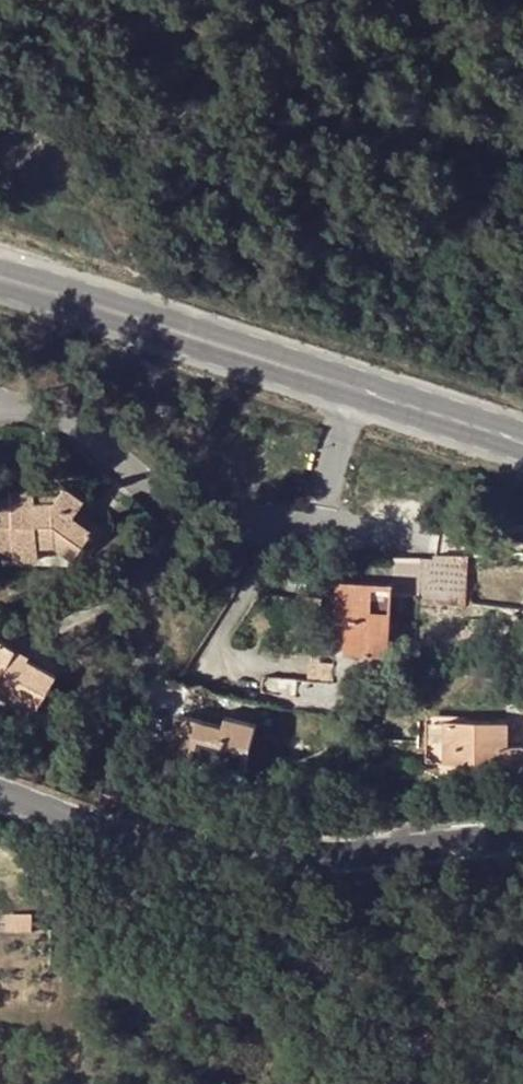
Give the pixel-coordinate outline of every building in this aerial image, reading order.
[(40,508),(39,499),(39,495),(14,496),(14,508),(0,508),(0,557),(16,556),(17,563),(42,562),(42,550),(57,549),(85,568),(110,533),(83,513),(87,507),(68,493),(64,499),(58,507),(40,508)] [(40,508),(58,507),(64,499),(39,499),(40,508)] [(422,560),(422,565),(421,593),(420,608),(466,610),(468,557),(435,556),(434,561),(422,560)] [(395,592),(421,593),(422,565),(397,564),(395,590),(395,592)] [(349,625),(347,656),(391,658),(395,590),(341,585),(339,624),(349,625)] [(349,625),(339,624),(337,656),(347,656),(349,625)] [(6,699),(5,700),(37,719),(58,681),(30,664),(32,661),(0,642),(0,694),(6,699)] [(318,664),(316,683),(335,684),(335,664),(318,664)] [(364,685),(335,684),(316,683),(298,682),(297,703),(362,707),(364,685)] [(192,760),(246,775),(259,728),(229,719),(226,730),(182,718),(167,771),(187,777),(192,760)] [(447,766),(449,723),(430,722),(428,765),(447,766)] [(447,766),(522,769),(522,749),(510,749),(512,725),(449,723),(447,766)] [(192,760),(187,777),(241,791),(246,775),(192,760)] [(35,917),(7,917),(7,934),(35,934),(35,917)]
